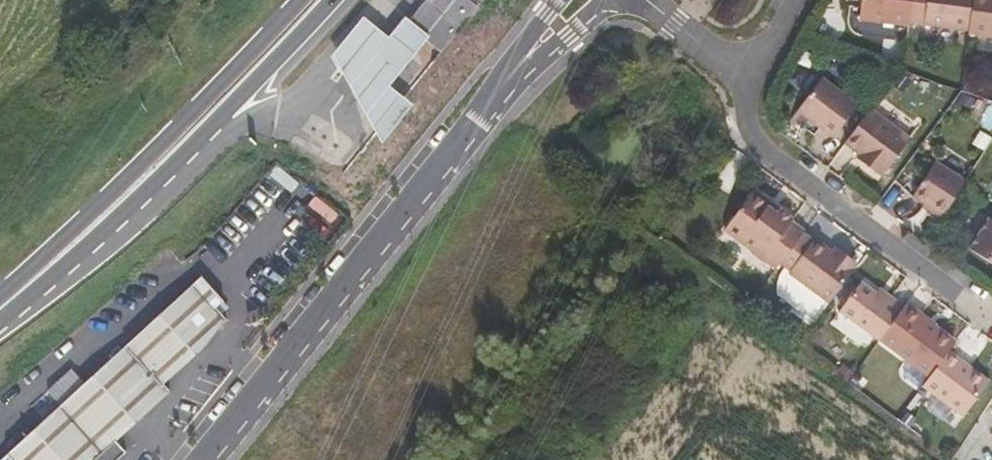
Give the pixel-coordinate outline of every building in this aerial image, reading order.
[(475,0),(435,0),(414,24),(431,38),(448,52),(484,8),(475,0)] [(708,9),(714,0),(696,0),(708,9)] [(900,30),(900,25),(903,0),(853,0),(850,24),(900,30)] [(900,25),(960,32),(965,0),(903,0),(900,25)] [(960,38),(991,41),(991,0),(965,0),(960,32),(960,38)] [(431,38),(403,19),(390,36),(366,17),(333,51),(382,143),(416,105),(392,86),(431,38)] [(813,85),(790,116),(825,143),(849,110),(813,85)] [(861,113),(835,148),(851,158),(849,162),(884,186),(911,150),(861,113)] [(914,210),(934,224),(955,189),(956,186),(930,167),(903,201),(914,210)] [(767,276),(773,268),(795,238),(782,228),(784,226),(749,200),(744,200),(717,236),(767,276)] [(910,216),(930,230),(934,224),(914,210),(910,216)] [(986,226),(982,223),(963,254),(991,273),(991,217),(986,226)] [(780,279),(821,309),(848,274),(806,243),(805,246),(795,238),(773,268),(782,275),(780,279)] [(3,459),(118,459),(126,453),(116,442),(170,392),(163,385),(207,344),(226,320),(219,313),(216,308),(222,303),(223,302),(202,278),(3,459)] [(831,316),(871,347),(874,343),(899,310),(884,300),(880,307),(867,297),(853,286),(831,316)] [(872,291),(867,297),(880,307),(884,300),(872,291)] [(216,308),(219,313),(226,307),(222,303),(216,308)] [(925,380),(942,356),(948,348),(899,310),(874,343),(925,380)] [(925,380),(918,389),(959,419),(983,385),(942,356),(925,380)] [(72,368),(51,388),(63,400),(84,380),(72,368)]
